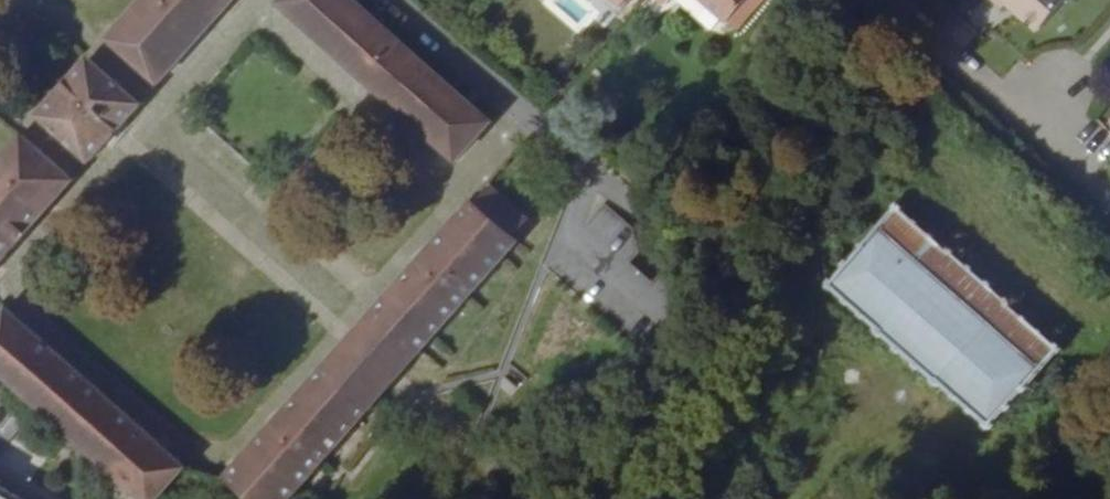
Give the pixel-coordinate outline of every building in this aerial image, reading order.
[(103,42),(155,87),(231,0),(140,0),(103,42)] [(277,6),(454,161),(487,123),(346,0),(282,0),(277,6)] [(718,17),(734,0),(699,0),(718,17)] [(718,17),(728,26),(752,0),(734,0),(718,17)] [(1014,12),(1018,8),(1008,0),(1001,0),(1014,12)] [(1018,8),(1022,12),(1030,19),(1031,19),(1048,0),(1008,0),(1018,8)] [(1026,24),(1030,19),(1022,12),(1018,17),(1026,24)] [(137,107),(87,61),(37,117),(86,163),(137,107)] [(68,185),(18,140),(0,160),(0,263),(68,185)] [(474,198),(521,238),(538,220),(491,179),(474,198)] [(373,314),(417,354),(521,238),(474,198),(373,314)] [(826,294),(829,290),(875,329),(872,333),(932,385),(936,381),(976,415),(973,418),(987,430),(994,423),(991,421),(1049,354),(1052,357),(1061,347),(1051,339),(1048,343),(1002,303),(1007,298),(948,247),(945,251),(899,213),(903,208),(894,200),(887,208),(891,212),(832,281),(827,277),(818,287),(826,294)] [(186,471),(13,308),(0,322),(0,371),(137,498),(162,498),(186,471)] [(329,363),(374,405),(417,354),(373,314),(329,363)] [(250,498),(292,498),(374,405),(329,363),(227,481),(250,498)] [(0,483),(0,498),(31,498),(0,483)]
